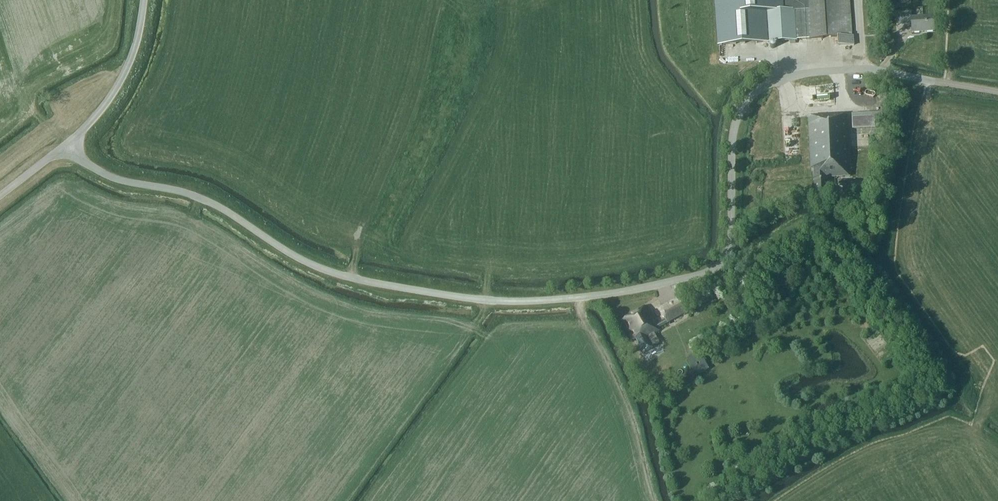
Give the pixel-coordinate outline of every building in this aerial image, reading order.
[(720,45),(837,37),(838,46),(854,45),(854,36),(852,36),(850,0),(717,0),(720,45)] [(912,24),(912,32),(935,31),(934,15),(912,17),(912,11),(896,12),(897,25),(912,24)] [(852,114),(853,128),(883,127),(882,112),(852,114)] [(849,176),(847,114),(809,116),(811,168),(814,168),(815,195),(828,194),(827,177),(849,176)] [(647,305),(623,318),(634,338),(637,336),(644,351),(652,347),(652,345),(660,341),(655,332),(660,330),(659,327),(686,312),(679,298),(660,308),(666,319),(657,324),(647,305)]
